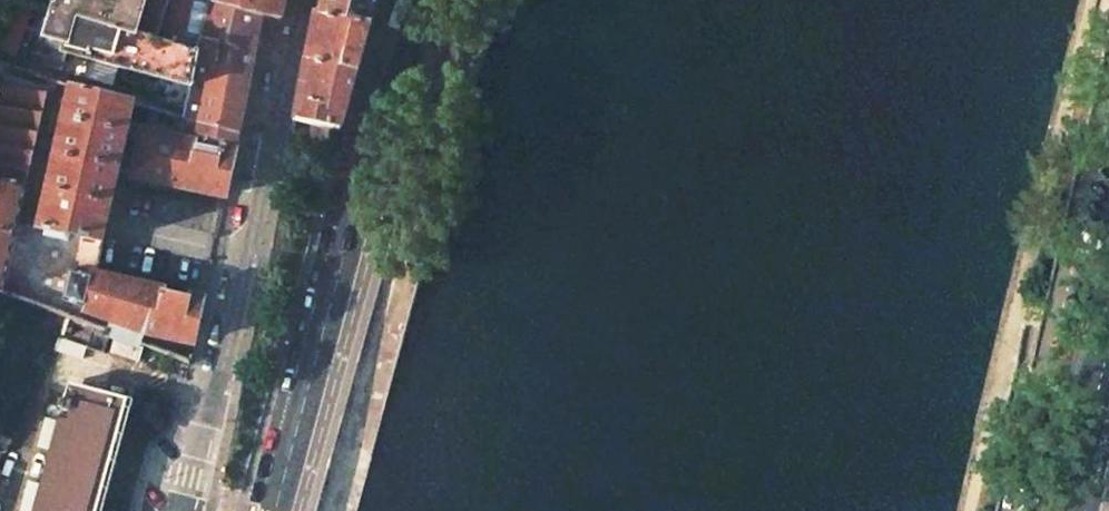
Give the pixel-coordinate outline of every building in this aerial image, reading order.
[(17,2),(13,0),(3,0),(0,7),(0,44),(17,2)] [(189,88),(184,119),(189,121),(196,123),(238,135),(256,52),(263,15),(209,3),(203,29),(190,25),(196,0),(57,0),(55,7),(53,6),(44,37),(47,37),(65,43),(62,51),(66,52),(89,59),(189,88)] [(209,3),(263,15),(280,20),(285,0),(196,0),(209,3)] [(320,15),(371,25),(378,0),(323,0),(320,15)] [(304,61),(357,74),(371,25),(320,15),(314,14),(304,61)] [(83,78),(89,59),(66,52),(61,70),(83,78)] [(357,74),(304,61),(292,120),(336,131),(340,131),(357,74)] [(25,188),(42,113),(47,89),(3,74),(0,76),(0,182),(25,188)] [(69,236),(102,243),(104,235),(118,172),(128,127),(129,124),(133,103),(70,86),(38,229),(47,231),(46,237),(68,242),(69,236)] [(288,136),(333,150),(336,131),(292,120),(288,136)] [(182,146),(234,158),(238,135),(196,123),(189,121),(185,136),(182,146)] [(152,180),(226,196),(234,158),(182,146),(185,136),(129,124),(128,127),(139,129),(129,174),(152,180)] [(2,293),(25,188),(0,182),(0,293),(2,293)] [(70,271),(94,277),(102,243),(69,236),(68,242),(46,237),(47,231),(38,229),(39,220),(19,216),(2,293),(41,305),(84,320),(88,310),(63,301),(70,271)] [(63,300),(88,310),(94,277),(70,271),(63,300)] [(145,332),(195,343),(203,302),(94,277),(88,310),(112,319),(145,332)] [(143,337),(145,332),(112,319),(110,325),(107,331),(115,334),(141,344),(142,341),(143,337)] [(109,351),(137,362),(143,345),(141,344),(115,334),(109,351)] [(34,510),(98,510),(127,404),(68,388),(34,510)]
